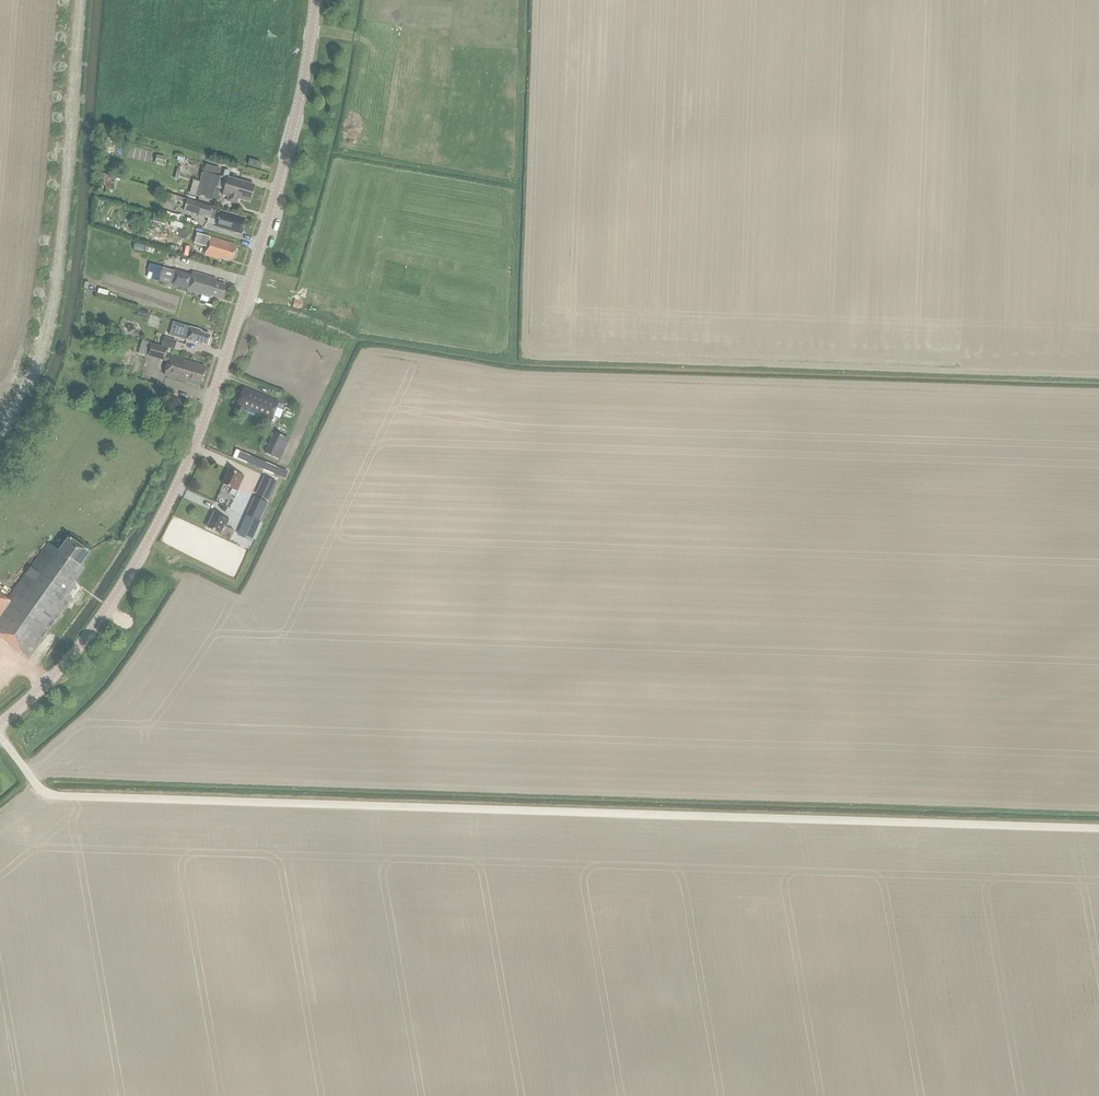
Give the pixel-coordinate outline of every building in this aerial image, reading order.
[(106,138),(104,152),(114,154),(116,139),(106,138)] [(249,164),(260,168),(262,162),(250,159),(249,164)] [(225,190),(224,194),(229,196),(227,202),(237,205),(239,197),(251,201),(256,186),(228,177),(230,171),(221,168),(206,164),(197,195),(217,201),(220,189),(225,190)] [(101,173),(98,183),(106,186),(106,184),(109,175),(101,173)] [(109,175),(106,184),(108,185),(108,191),(115,190),(114,183),(116,177),(109,175)] [(165,197),(186,203),(187,199),(167,193),(165,197)] [(185,205),(184,210),(185,210),(198,214),(199,210),(201,204),(187,200),(185,205)] [(244,233),(247,222),(245,222),(246,219),(212,208),(207,222),(215,225),(215,226),(239,233),(240,231),(244,233)] [(170,226),(182,229),(184,224),(171,221),(170,226)] [(236,245),(198,233),(195,243),(208,247),(205,254),(221,259),(222,256),(233,260),(237,249),(235,248),(236,245)] [(161,275),(163,267),(150,264),(147,272),(161,275)] [(163,267),(161,275),(160,280),(188,289),(188,291),(210,297),(211,295),(222,298),(225,286),(216,283),(217,279),(193,272),(192,276),(163,267)] [(141,318),(148,320),(150,313),(143,311),(141,318)] [(191,327),(173,322),(170,335),(196,343),(197,341),(208,345),(211,336),(202,333),(202,331),(191,328),(191,327)] [(167,338),(164,337),(163,343),(162,347),(174,350),(176,343),(177,341),(167,338)] [(138,353),(147,356),(151,344),(142,341),(138,353)] [(168,349),(151,344),(147,356),(169,362),(165,375),(187,381),(187,380),(200,383),(205,368),(166,356),(168,349)] [(279,402),(244,387),(235,406),(271,421),(279,402)] [(289,438),(274,431),(265,453),(280,459),(289,438)] [(243,477),(229,470),(223,484),(236,490),(243,477)] [(255,470),(251,479),(262,484),(266,475),(255,470)] [(260,521),(266,509),(253,503),(252,503),(246,515),(260,521)] [(221,534),(221,536),(230,540),(234,531),(225,527),(229,520),(214,513),(207,528),(221,534)] [(261,522),(252,518),(246,515),(237,535),(251,542),(261,522)] [(28,656),(71,597),(68,595),(75,585),(72,582),(84,567),(80,564),(90,551),(71,537),(61,550),(49,541),(7,598),(0,593),(0,635),(28,656)]
